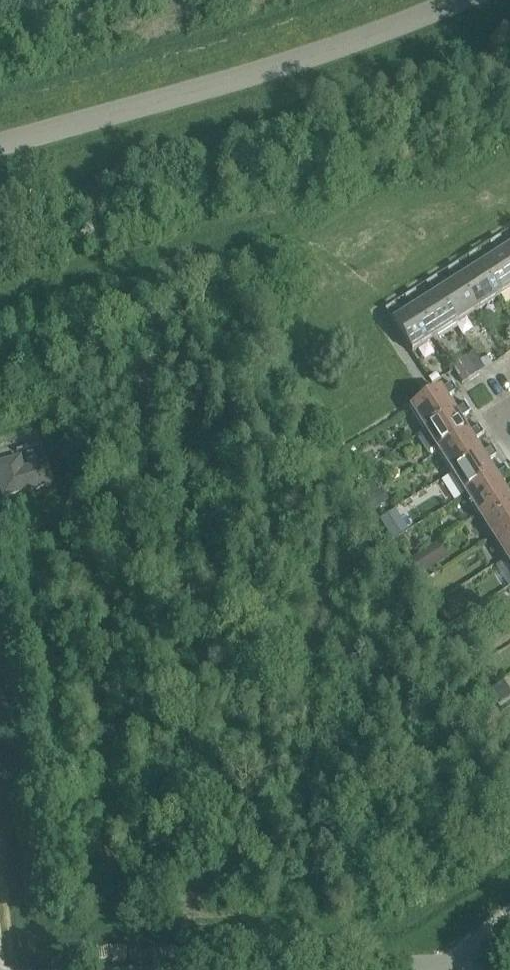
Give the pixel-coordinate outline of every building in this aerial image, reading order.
[(506,249),(499,238),(492,243),(499,255),(509,271),(509,246),(506,249)] [(499,255),(485,264),(478,252),(470,256),(478,268),(498,298),(509,291),(509,271),(499,255)] [(457,282),(476,312),(498,298),(478,268),(464,277),(456,265),(449,270),(457,282)] [(436,295),(455,326),(476,312),(457,282),(443,291),(435,279),(428,283),(435,295),(436,295)] [(414,309),(434,339),(455,326),(436,295),(435,295),(421,304),(414,292),(407,297),(414,309)] [(400,318),(393,306),(385,311),(392,322),(412,353),(434,339),(414,309),(400,318)] [(462,359),(451,366),(453,370),(462,383),(473,376),(462,359)] [(453,413),(453,412),(444,398),(456,391),(451,384),(441,391),(440,390),(409,410),(423,432),(453,413)] [(453,413),(423,432),(417,436),(417,440),(427,455),(431,457),(436,453),(467,434),(458,420),(469,412),(465,405),(453,412),(453,413)] [(480,455),(471,441),(483,433),(478,426),(467,434),(436,453),(450,474),(480,455)] [(494,476),(485,462),(496,455),(492,447),(480,455),(450,474),(463,496),(494,476)] [(45,464),(22,471),(19,459),(0,464),(0,486),(3,497),(51,484),(45,464)] [(507,498),(507,497),(498,483),(509,476),(505,469),(494,476),(463,496),(477,517),(507,498)] [(372,478),(360,486),(368,497),(379,490),(373,480),(372,478)] [(507,497),(507,498),(477,517),(490,538),(509,526),(509,496),(507,497)] [(399,517),(383,527),(391,540),(407,530),(399,517)] [(490,538),(504,560),(509,556),(509,526),(490,538)] [(405,564),(414,579),(436,564),(427,550),(405,564)] [(452,604),(439,612),(446,623),(459,615),(452,604)] [(490,689),(499,703),(509,696),(509,691),(503,681),(490,689)]
